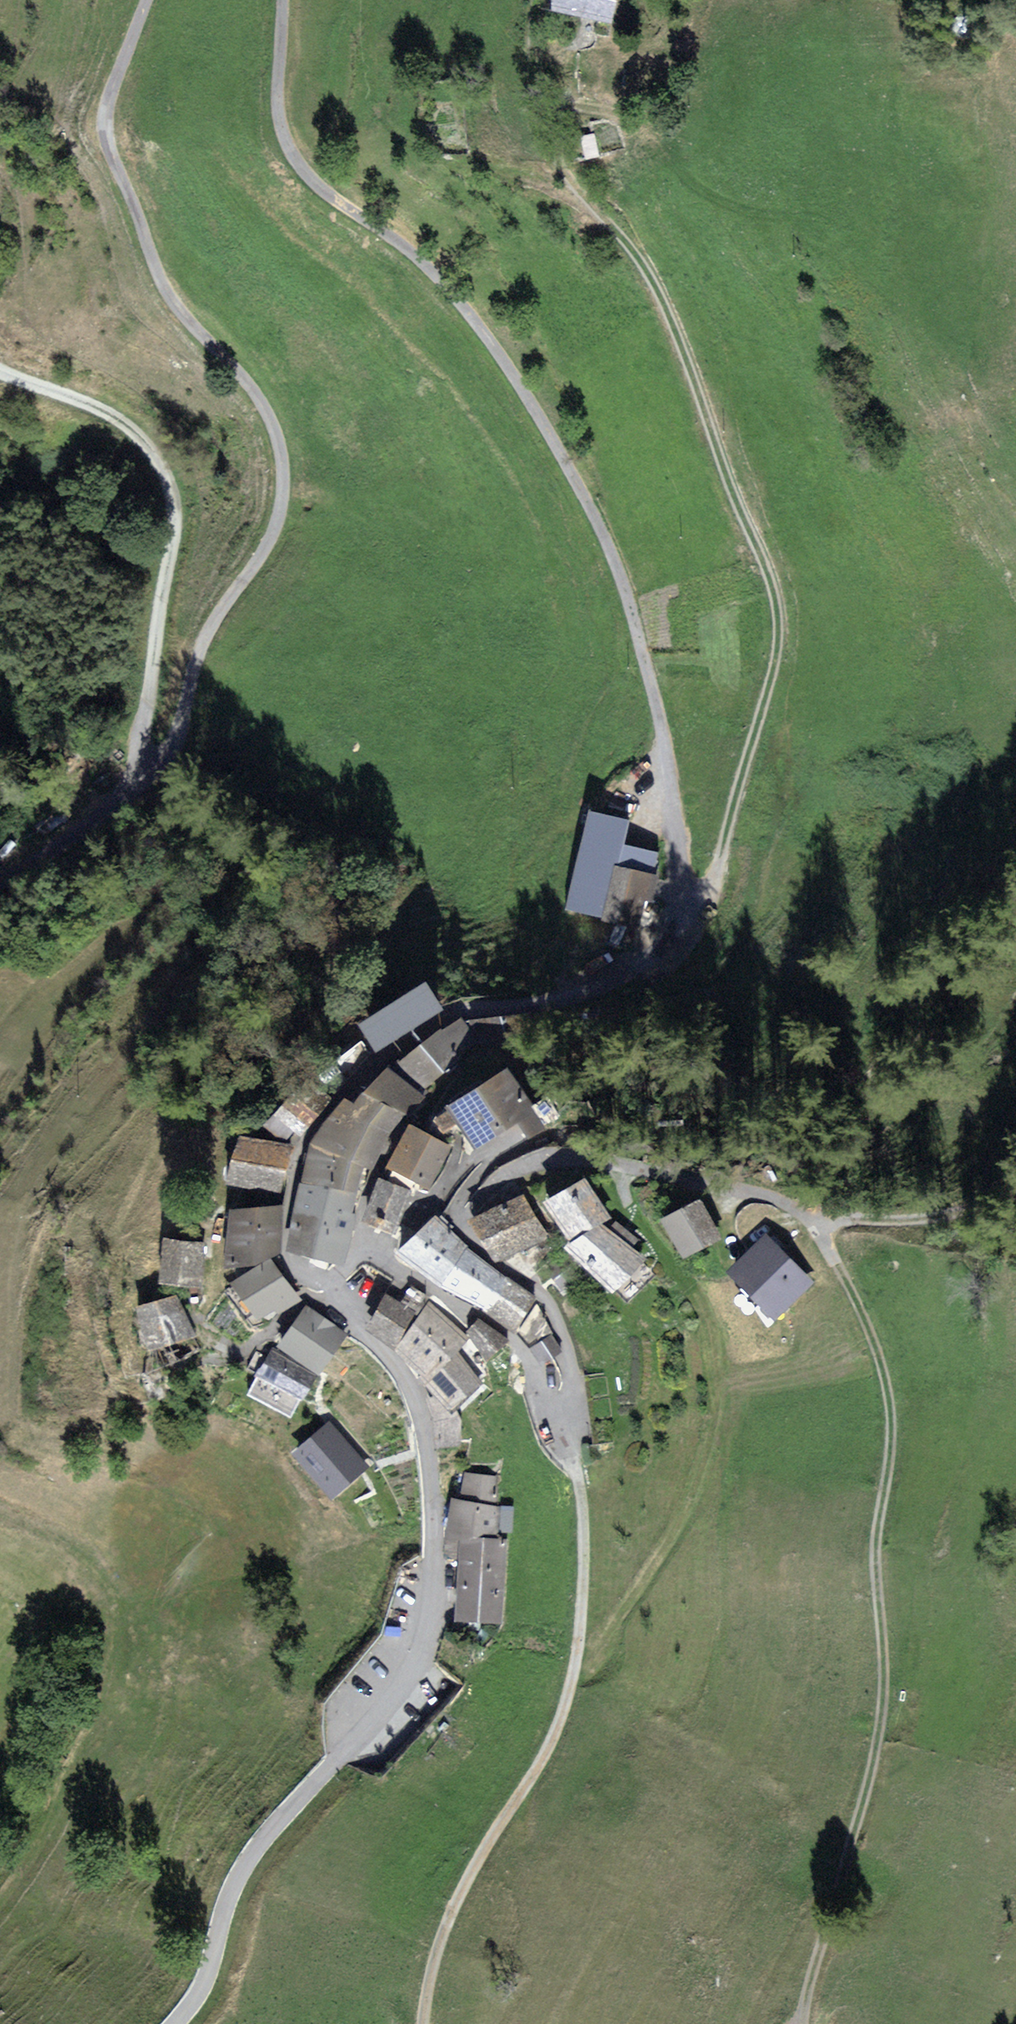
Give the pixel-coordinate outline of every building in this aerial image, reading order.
[(553,16),(612,25),(616,0),(555,0),(553,16)] [(625,822),(591,814),(569,907),(643,924),(654,876),(659,853),(620,844),(625,822)] [(443,1010),(425,982),(358,1024),(375,1052),(443,1010)] [(536,1015),(471,1021),(487,1045),(539,1041),(536,1015)] [(477,1042),(459,1019),(404,1062),(421,1085),(477,1042)] [(422,1095),(389,1069),(364,1089),(404,1113),(409,1117),(422,1095)] [(527,1134),(543,1124),(509,1071),(451,1107),(435,1117),(444,1130),(459,1121),(475,1145),(517,1118),(522,1125),(527,1134)] [(327,1099),(306,1081),(268,1126),(283,1139),(290,1131),(296,1136),(327,1099)] [(388,1137),(404,1113),(364,1089),(355,1104),(345,1098),(339,1108),(388,1137)] [(369,1173),(388,1137),(339,1108),(312,1142),(361,1168),(369,1173)] [(450,1145),(410,1125),(386,1171),(426,1191),(450,1145)] [(282,1193),(292,1148),(240,1136),(230,1181),(282,1193)] [(304,1182),(355,1194),(361,1168),(312,1142),(304,1182)] [(410,1191),(379,1179),(363,1220),(393,1232),(410,1191)] [(586,1180),(548,1205),(572,1241),(565,1247),(614,1296),(648,1263),(632,1247),(636,1242),(616,1221),(608,1229),(603,1224),(611,1219),(586,1180)] [(356,1215),(350,1214),(355,1194),(304,1182),(295,1220),(352,1233),(356,1215)] [(522,1197),(471,1221),(497,1257),(546,1235),(522,1197)] [(699,1202),(665,1220),(684,1255),(718,1237),(699,1202)] [(280,1249),(283,1205),(232,1211),(227,1264),(280,1249)] [(399,1253),(443,1286),(468,1248),(435,1217),(399,1253)] [(288,1249),(345,1263),(352,1233),(295,1220),(288,1249)] [(767,1238),(730,1278),(776,1320),(813,1280),(767,1238)] [(203,1243),(165,1240),(162,1281),(200,1284),(203,1243)] [(477,1305),(501,1273),(468,1248),(443,1286),(477,1305)] [(271,1259),(231,1285),(256,1322),(273,1311),(276,1315),(299,1300),(271,1259)] [(576,1277),(564,1259),(549,1270),(561,1288),(576,1277)] [(533,1298),(501,1273),(477,1305),(514,1329),(533,1298)] [(426,1299),(413,1289),(404,1301),(417,1311),(426,1299)] [(190,1335),(177,1295),(137,1307),(150,1347),(190,1335)] [(412,1313),(387,1296),(369,1328),(394,1346),(412,1313)] [(400,1350),(426,1381),(456,1349),(466,1338),(430,1304),(400,1350)] [(538,1306),(521,1332),(531,1347),(551,1335),(538,1306)] [(345,1333),(308,1307),(281,1346),(319,1371),(345,1333)] [(504,1341),(479,1320),(468,1332),(488,1357),(504,1341)] [(560,1350),(551,1335),(531,1347),(540,1362),(560,1350)] [(454,1406),(479,1382),(456,1349),(426,1381),(454,1406)] [(291,1416),(314,1375),(273,1351),(250,1392),(291,1416)] [(460,1442),(455,1412),(436,1398),(430,1399),(437,1446),(460,1442)] [(370,1466),(330,1420),(291,1454),(331,1499),(370,1466)] [(452,1502),(450,1536),(463,1537),(495,1539),(495,1530),(509,1531),(511,1509),(492,1507),(494,1477),(463,1475),(462,1502),(452,1502)] [(506,1540),(495,1539),(463,1537),(457,1618),(501,1621),(506,1540)]
